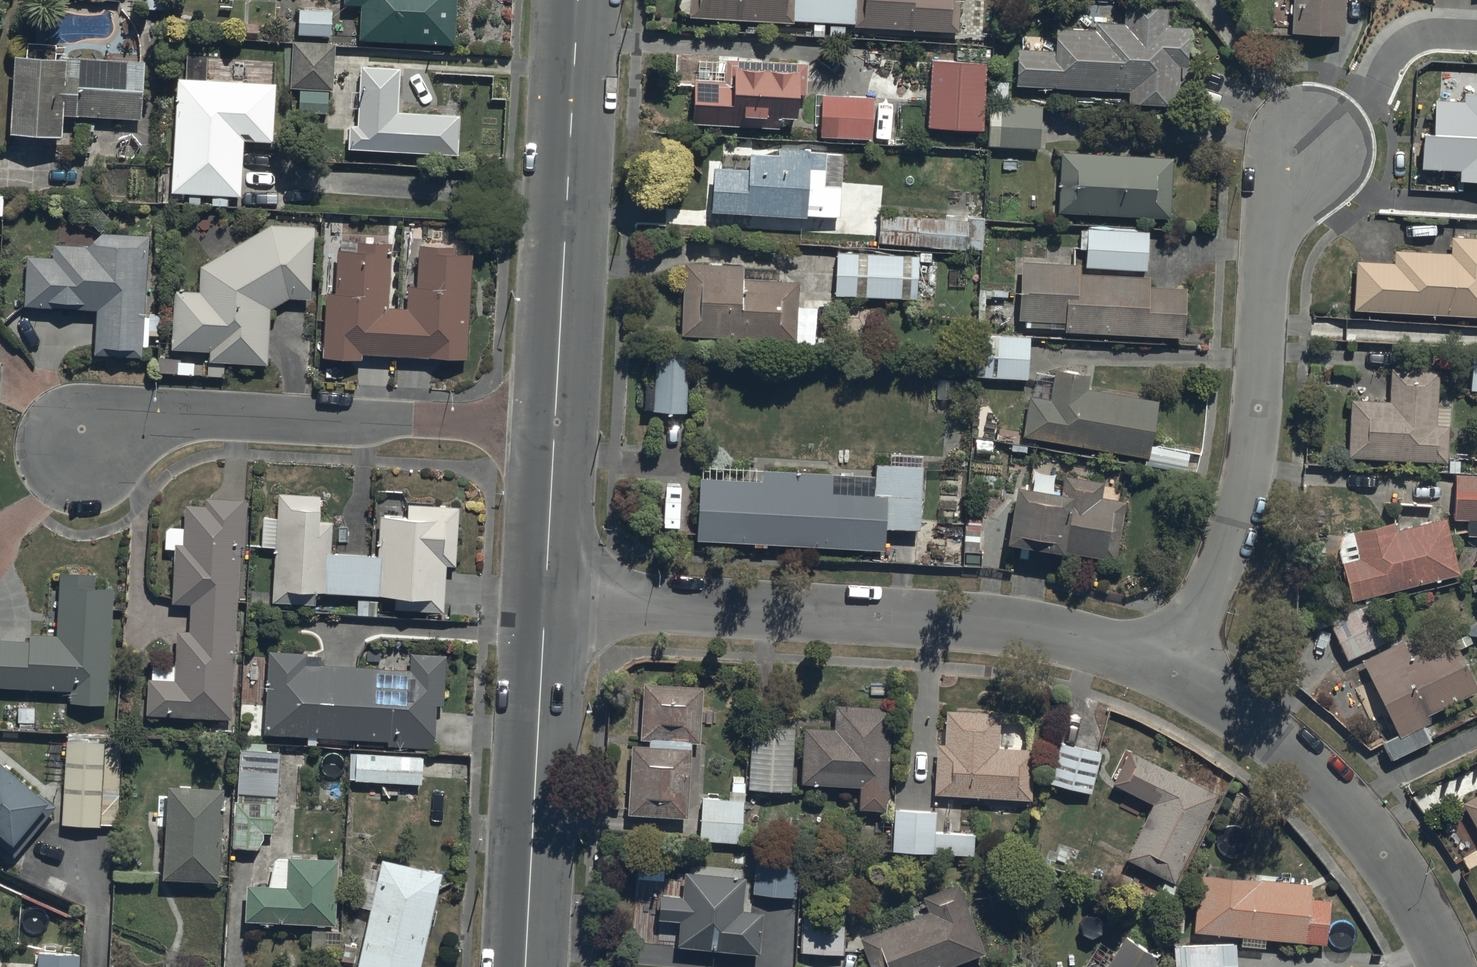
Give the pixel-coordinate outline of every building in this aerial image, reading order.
[(359,1),(358,35),(453,39),(455,0),(344,0),(359,1)] [(678,1),(678,2),(679,3),(679,4),(680,5),(681,6),(682,7),(683,8),(684,9),(685,9),(686,10),(687,10),(688,11),(688,14),(793,20),(793,17),(855,19),(855,21),(958,24),(959,0),(677,0),(678,1)] [(1344,41),(1347,0),(1286,0),(1284,37),(1344,41)] [(1017,44),(1017,83),(1128,86),(1127,99),(1178,100),(1179,62),(1187,62),(1188,22),(1166,22),(1167,2),(1124,1),(1124,19),(1094,18),(1094,26),(1055,25),(1055,45),(1017,44)] [(141,116),(143,56),(65,53),(65,50),(55,50),(55,36),(26,35),(26,49),(11,49),(8,126),(61,128),(62,112),(141,116)] [(332,87),(335,40),(292,39),(290,85),(301,86),(300,107),(326,109),(328,86),(332,87)] [(692,124),(801,129),(804,66),(695,61),(692,124)] [(349,150),(456,159),(460,119),(402,114),(406,69),(356,64),(349,150)] [(178,82),(172,196),(240,200),(243,144),(272,146),(276,87),(178,82)] [(872,93),(819,91),(819,132),(872,132),(872,93)] [(1434,136),(1424,136),(1423,170),(1461,171),(1460,181),(1476,182),(1476,96),(1462,95),(1462,100),(1435,98),(1434,136)] [(988,101),(988,142),(1006,143),(1006,148),(1017,148),(1017,143),(1040,143),(1041,102),(988,101)] [(1056,217),(1176,220),(1178,153),(1059,149),(1056,217)] [(714,214),(836,223),(840,163),(719,154),(714,214)] [(944,215),(879,210),(878,239),(967,243),(968,212),(944,211),(944,215)] [(267,360),(269,304),(287,295),(310,295),(313,222),(270,220),(198,262),(197,288),(172,287),(170,344),(208,346),(207,374),(223,374),(224,358),(267,360)] [(1086,247),(1085,264),(1146,267),(1148,227),(1087,223),(1087,227),(1080,227),(1079,246),(1086,247)] [(144,311),(147,232),(89,228),(88,241),(51,240),(50,252),(27,251),(25,301),(94,304),(92,350),(140,352),(140,341),(158,342),(159,312),(144,311)] [(1385,308),(1476,313),(1476,235),(1449,234),(1448,250),(1392,246),(1391,259),(1354,257),(1351,304),(1367,305),(1366,316),(1385,318),(1385,308)] [(325,245),(322,361),(468,365),(472,250),(420,249),(418,309),(389,308),(390,247),(325,245)] [(903,251),(835,248),(835,292),(916,294),(917,256),(921,256),(921,248),(903,247),(903,251)] [(742,260),(684,258),(681,330),(797,335),(797,341),(814,342),(816,303),(797,302),(798,278),(774,277),(775,263),(742,262),(742,260)] [(1183,333),(1185,283),(1150,282),(1150,273),(1079,270),(1080,260),(1019,258),(1017,317),(1025,317),(1025,325),(1062,326),(1062,329),(1183,333)] [(1027,376),(1028,335),(988,333),(986,374),(1027,376)] [(685,407),(687,341),(654,340),(653,379),(642,379),(642,402),(653,403),(653,406),(685,407)] [(1468,386),(1476,387),(1476,346),(1470,346),(1468,386)] [(1348,457),(1450,464),(1457,372),(1355,365),(1348,457)] [(1023,440),(1149,460),(1160,395),(1034,375),(1023,440)] [(703,469),(698,541),(883,552),(887,480),(703,469)] [(1452,518),(1465,518),(1465,534),(1476,534),(1476,471),(1453,471),(1452,518)] [(1062,485),(1015,477),(1006,534),(1063,542),(1063,548),(1116,556),(1125,497),(1102,494),(1104,479),(1064,473),(1062,485)] [(231,720),(245,503),(245,496),(156,494),(143,715),(231,720)] [(339,500),(279,495),(271,605),(453,618),(461,509),(382,503),(378,554),(335,551),(339,500)] [(1336,543),(1354,608),(1464,578),(1447,513),(1336,543)] [(979,515),(964,515),(964,550),(979,550),(979,515)] [(112,578),(58,575),(54,644),(0,641),(0,701),(105,706),(112,578)] [(1389,749),(1476,702),(1476,667),(1453,622),(1351,678),(1389,749)] [(269,654),(264,741),(437,750),(442,663),(269,654)] [(629,816),(695,821),(704,689),(638,684),(629,816)] [(887,804),(890,702),(834,699),(833,724),(803,722),(801,779),(859,782),(858,803),(887,804)] [(998,744),(998,710),(945,707),(945,741),(935,741),(935,790),(1032,797),(1032,744),(998,744)] [(791,787),(794,724),(750,723),(748,785),(791,787)] [(105,734),(65,732),(60,821),(118,824),(122,758),(103,757),(105,734)] [(1086,798),(1100,749),(1057,738),(1043,787),(1086,798)] [(241,744),(238,744),(237,791),(233,791),(232,843),(260,844),(260,828),(273,829),(273,791),(277,791),(277,747),(263,747),(263,740),(241,740),(241,744)] [(423,751),(350,748),(348,778),(421,781),(423,751)] [(1126,866),(1171,887),(1215,794),(1130,754),(1113,789),(1153,808),(1126,866)] [(0,755),(0,842),(13,853),(53,804),(42,796),(45,792),(0,755)] [(229,790),(169,787),(164,883),(223,886),(229,790)] [(748,797),(700,794),(698,837),(746,840),(748,797)] [(1476,831),(1476,794),(1461,803),(1476,831)] [(936,806),(892,804),(890,849),(973,853),(974,830),(935,829),(936,806)] [(796,844),(755,841),(752,890),(793,893),(796,844)] [(337,923),(341,857),(250,864),(247,918),(337,923)] [(679,917),(676,941),(757,950),(762,908),(742,905),(746,871),(685,864),(682,891),(660,889),(657,914),(679,917)] [(382,865),(361,966),(419,966),(439,877),(382,865)] [(1196,935),(1327,948),(1333,892),(1202,879),(1196,935)] [(869,966),(969,966),(993,958),(967,892),(857,936),(869,966)] [(844,916),(800,916),(800,948),(844,948),(844,916)] [(1156,952),(1121,932),(1101,966),(1147,966),(1156,952)] [(1236,941),(1173,942),(1173,966),(1237,966),(1236,941)] [(82,957),(39,954),(38,966),(81,966),(82,957)]
